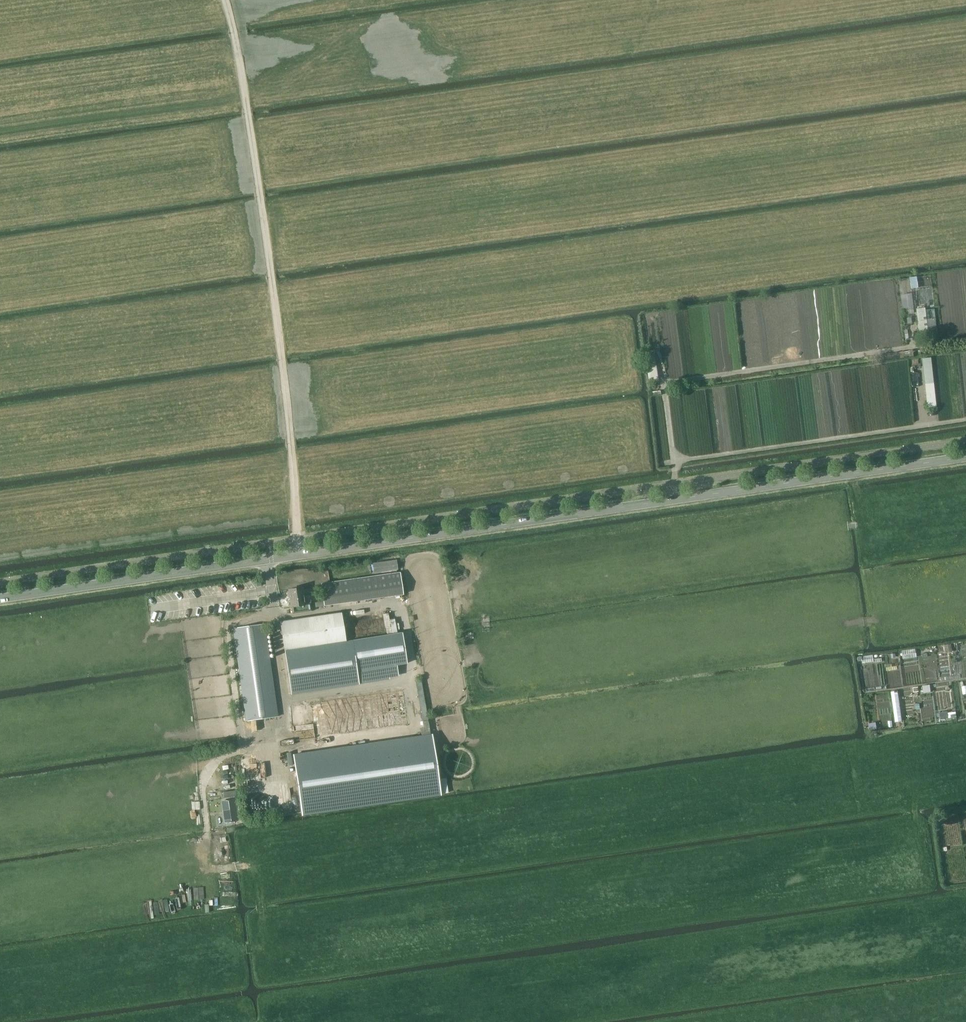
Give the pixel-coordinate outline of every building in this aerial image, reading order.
[(932,274),(901,276),(903,308),(934,305),(932,274)] [(917,310),(921,338),(929,337),(930,340),(937,339),(934,308),(925,309),(917,310)] [(650,380),(659,379),(657,365),(656,356),(647,357),(648,366),(650,380)] [(928,408),(937,407),(934,377),(932,357),(922,358),(928,408)] [(396,560),(374,563),(375,572),(397,569),(396,560)] [(325,603),(404,593),(401,571),(322,580),(325,603)] [(305,604),(302,587),(289,590),(289,592),(288,592),(289,596),(290,596),(292,607),(293,614),(312,611),(310,603),(305,604)] [(341,613),(280,622),(284,650),(291,692),(291,695),(304,693),(359,684),(357,672),(397,665),(407,664),(402,633),(346,641),(341,613)] [(248,720),(278,716),(264,624),(233,629),(248,720)] [(960,679),(954,680),(959,710),(965,709),(960,679)] [(401,689),(290,704),(295,740),(406,724),(401,689)] [(423,731),(431,729),(429,723),(421,725),(423,731)] [(294,755),(302,814),(431,796),(441,795),(441,793),(439,779),(433,735),(294,755)] [(446,778),(439,779),(441,793),(448,792),(448,791),(447,784),(446,778)] [(270,800),(276,800),(276,807),(284,807),(286,784),(276,784),(275,792),(271,791),(270,800)] [(225,791),(212,792),(214,813),(227,812),(225,791)]
